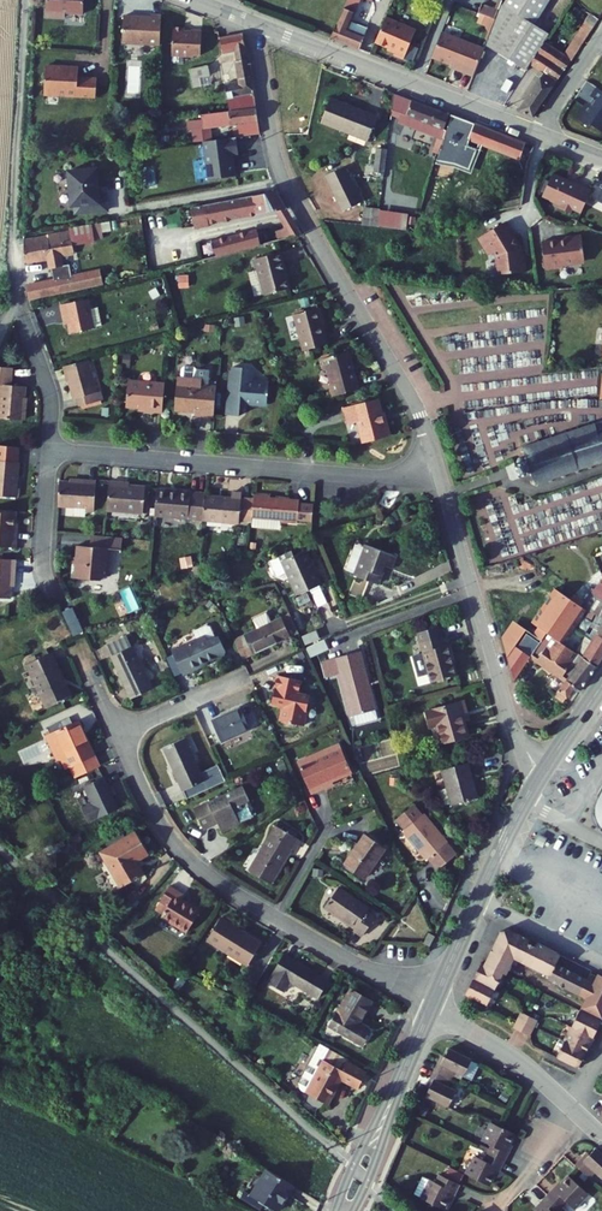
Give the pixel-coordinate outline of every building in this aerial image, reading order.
[(48,12),(68,12),(68,7),(86,8),(87,0),(48,0),(48,12)] [(333,38),(364,49),(371,29),(357,23),(366,0),(347,0),(333,38)] [(532,61),(545,39),(551,29),(501,0),(500,0),(497,10),(494,20),(486,44),(528,68),(532,61)] [(565,3),(581,16),(573,31),(581,36),(583,33),(592,16),(574,0),(567,0),(565,3)] [(481,4),(477,13),(494,20),(497,10),(481,4)] [(160,42),(161,13),(151,12),(151,15),(123,13),(122,41),(160,42)] [(418,28),(387,17),(378,43),(398,50),(397,54),(407,58),(418,28)] [(173,24),(172,52),(193,53),(201,52),(202,28),(191,27),(191,30),(185,29),(185,24),(173,24)] [(573,31),(566,46),(578,42),(581,36),(573,31)] [(486,46),(443,32),(434,58),(466,69),(465,72),(476,75),(486,46)] [(246,33),(224,36),(226,49),(239,47),(248,45),(246,33)] [(541,76),(521,111),(538,117),(573,51),(567,47),(565,51),(545,39),(532,61),(538,65),(537,74),(541,76)] [(248,45),(239,47),(241,58),(251,57),(248,45)] [(227,83),(231,106),(260,103),(251,57),(241,58),(244,81),(227,83)] [(79,63),(47,62),(46,92),(78,93),(78,94),(98,95),(98,73),(79,73),(79,63)] [(211,63),(194,66),(196,75),(213,72),(211,63)] [(139,68),(127,68),(127,94),(139,94),(139,68)] [(581,120),(580,122),(589,128),(590,126),(601,134),(601,92),(600,91),(581,120)] [(447,119),(393,98),(384,128),(399,133),(401,128),(404,119),(440,133),(441,134),(447,119)] [(377,120),(332,103),(323,125),(369,142),(377,120)] [(209,123),(203,124),(205,131),(227,127),(228,130),(236,129),(235,126),(263,121),(260,105),(246,107),(246,109),(208,116),(209,123)] [(472,173),(483,144),(469,139),(476,123),(453,115),(445,144),(437,164),(456,167),(472,173)] [(440,133),(404,119),(401,128),(436,143),(440,133)] [(527,143),(476,123),(469,139),(483,144),(520,159),(527,143)] [(243,148),(240,131),(207,136),(213,173),(240,169),(237,148),(243,148)] [(373,172),(384,173),(387,149),(376,147),(373,172)] [(78,211),(110,207),(108,192),(101,193),(98,166),(70,169),(74,204),(77,204),(78,211)] [(344,212),(361,203),(344,167),(327,176),(344,212)] [(586,211),(597,188),(581,181),(580,184),(570,179),(571,177),(558,171),(554,179),(550,177),(543,191),(556,197),(556,198),(567,203),(565,207),(576,212),(578,208),(586,211)] [(287,210),(279,192),(191,209),(196,230),(210,228),(209,225),(276,212),(287,210)] [(287,210),(276,212),(284,231),(275,233),(277,242),(300,237),(287,210)] [(382,210),(379,226),(418,231),(420,215),(382,210)] [(524,248),(510,220),(482,234),(482,235),(485,233),(487,238),(485,239),(490,250),(496,250),(498,254),(499,272),(527,271),(527,256),(524,256),(524,248)] [(220,248),(220,251),(264,241),(261,227),(215,237),(218,248),(220,248)] [(76,228),(23,238),(27,257),(51,252),(53,264),(56,263),(58,276),(76,272),(73,259),(67,260),(65,249),(79,247),(76,228)] [(587,257),(590,253),(588,233),(581,234),(581,232),(571,234),(571,235),(562,236),(562,235),(548,237),(551,263),(566,262),(565,260),(587,257)] [(283,249),(257,255),(266,291),(291,285),(283,249)] [(58,276),(31,282),(34,294),(108,278),(105,264),(86,268),(86,270),(76,272),(58,276)] [(92,293),(64,300),(67,309),(71,308),(74,317),(76,327),(107,319),(102,302),(95,303),(92,293)] [(328,305),(303,311),(312,348),(337,342),(328,305)] [(357,349),(327,356),(329,366),(333,371),(336,384),(334,385),(336,395),(366,387),(357,349)] [(96,354),(70,360),(78,393),(83,391),(86,400),(110,394),(108,385),(104,386),(96,354)] [(1,361),(0,363),(0,380),(6,380),(6,391),(0,391),(0,412),(28,414),(30,381),(17,380),(18,362),(1,361)] [(200,412),(220,414),(223,383),(208,382),(209,377),(200,376),(201,367),(198,364),(189,363),(186,365),(185,374),(184,374),(181,407),(201,409),(200,412)] [(256,365),(239,364),(238,375),(235,375),(231,412),(245,413),(247,400),(273,402),(276,379),(259,378),(260,369),(256,365)] [(171,379),(133,376),(131,401),(143,402),(151,403),(150,407),(169,408),(171,379)] [(385,397),(352,405),(355,417),(363,415),(370,441),(399,434),(394,418),(390,419),(385,397)] [(521,447),(524,460),(522,460),(521,457),(519,455),(516,454),(513,455),(511,456),(510,459),(510,464),(508,464),(512,479),(528,474),(531,485),(601,465),(601,424),(521,447)] [(0,455),(0,491),(24,492),(25,482),(21,481),(22,457),(0,455)] [(97,509),(100,475),(83,474),(82,481),(64,479),(62,501),(90,504),(89,508),(97,509)] [(123,478),(113,477),(110,506),(147,510),(149,484),(134,483),(122,481),(123,478)] [(209,491),(161,486),(159,511),(207,516),(209,492),(209,491)] [(237,495),(209,492),(207,516),(244,520),(248,490),(238,488),(237,495)] [(275,492),(258,491),(256,515),(272,517),(302,519),(316,520),(318,504),(303,503),(304,498),(275,495),(275,492)] [(0,504),(0,539),(20,540),(22,526),(19,526),(20,505),(0,504)] [(272,517),(256,515),(255,523),(272,525),(272,517)] [(126,533),(95,530),(94,542),(114,544),(125,545),(126,533)] [(79,553),(73,552),(72,560),(76,560),(75,573),(103,576),(104,571),(112,571),(114,544),(94,542),(80,541),(79,553)] [(362,574),(361,576),(385,582),(390,563),(395,565),(398,553),(370,545),(369,548),(366,560),(357,557),(353,571),(362,574)] [(360,545),(357,557),(366,560),(369,548),(360,545)] [(310,548),(288,558),(303,591),(326,581),(310,548)] [(0,552),(0,592),(13,593),(15,563),(19,563),(20,554),(0,552)] [(514,674),(535,648),(551,629),(559,635),(562,630),(572,638),(599,604),(593,600),(586,595),(565,579),(539,613),(528,605),(503,636),(514,674)] [(597,580),(586,595),(593,600),(601,588),(601,584),(597,580)] [(593,600),(599,604),(601,607),(601,588),(593,600)] [(287,615),(250,631),(258,649),(295,633),(287,615)] [(185,671),(225,653),(227,649),(221,633),(217,635),(212,624),(208,622),(196,628),(200,636),(174,648),(175,650),(184,670),(185,671)] [(430,627),(444,676),(468,670),(460,641),(455,643),(449,622),(430,627)] [(128,625),(107,634),(134,694),(155,684),(128,625)] [(551,629),(535,648),(572,676),(584,661),(591,651),(572,638),(562,630),(559,635),(551,629)] [(258,649),(250,631),(235,638),(243,656),(258,649)] [(326,643),(308,649),(311,658),(329,652),(326,643)] [(55,648),(32,658),(51,702),(74,691),(55,648)] [(184,670),(175,650),(167,654),(175,671),(184,670)] [(601,666),(601,659),(594,653),(591,651),(584,661),(588,664),(568,690),(575,696),(584,685),(587,687),(601,666)] [(363,659),(337,666),(340,677),(347,675),(358,717),(382,710),(371,668),(366,669),(363,659)] [(304,676),(281,671),(275,699),(286,701),(283,716),(307,721),(314,691),(302,688),(304,676)] [(587,687),(584,685),(575,696),(578,698),(587,687)] [(469,698),(433,709),(438,725),(445,723),(450,741),(474,734),(467,712),(473,710),(469,698)] [(242,705),(215,717),(224,738),(251,725),(242,705)] [(46,728),(51,739),(61,735),(69,753),(77,771),(99,761),(95,751),(79,714),(46,728)] [(221,761),(203,770),(186,734),(167,743),(191,794),(228,777),(221,761)] [(58,754),(69,753),(61,735),(51,739),(58,754)] [(342,740),(302,758),(315,788),(336,778),(335,774),(354,765),(342,740)] [(488,782),(472,764),(456,778),(454,776),(444,785),(462,805),(488,782)] [(103,769),(85,777),(99,808),(116,800),(103,769)] [(245,783),(196,805),(205,825),(214,821),(213,819),(218,817),(223,828),(241,820),(241,818),(254,812),(247,798),(251,796),(245,783)] [(451,869),(470,853),(435,814),(434,814),(425,805),(408,820),(417,830),(415,831),(441,859),(442,858),(451,869)] [(306,836),(282,822),(255,867),(277,880),(297,845),(300,847),(306,836)] [(391,841),(370,828),(352,859),(373,872),(391,841)] [(135,830),(101,849),(120,882),(140,870),(133,857),(146,849),(135,830)] [(175,878),(159,897),(173,909),(171,911),(184,923),(200,904),(194,898),(195,896),(175,878)] [(383,902),(351,883),(339,903),(370,922),(368,925),(377,930),(389,911),(381,906),(383,902)] [(269,940),(227,917),(215,940),(257,963),(269,940)] [(507,930),(492,962),(509,970),(513,972),(521,957),(556,974),(554,978),(587,994),(595,977),(585,972),(563,961),(567,952),(515,927),(507,930)] [(337,976),(292,952),(277,980),(293,989),(298,980),(327,995),(337,976)] [(489,960),(481,976),(501,986),(509,970),(492,962),(489,960)] [(585,972),(595,977),(587,994),(593,996),(587,1008),(601,1016),(601,970),(595,966),(595,965),(590,962),(585,972)] [(473,993),(493,1003),(501,986),(481,976),(473,993)] [(380,999),(359,987),(339,1025),(372,1043),(380,1028),(368,1022),(380,999)] [(579,1024),(600,1034),(601,1031),(601,1016),(587,1008),(579,1024)] [(527,1009),(519,1026),(528,1030),(536,1014),(527,1009)] [(544,1017),(536,1014),(528,1030),(536,1034),(544,1017)] [(579,1024),(571,1039),(593,1050),(600,1034),(579,1024)] [(571,1039),(563,1055),(585,1065),(593,1050),(571,1039)] [(328,1046),(319,1065),(329,1069),(333,1062),(341,1067),(351,1071),(355,1063),(357,1064),(359,1061),(328,1046)] [(443,1058),(439,1068),(457,1076),(460,1068),(469,1071),(476,1056),(452,1046),(446,1059),(443,1058)] [(329,1069),(315,1096),(338,1108),(351,1082),(369,1091),(377,1074),(363,1067),(358,1078),(340,1069),(341,1067),(333,1062),(329,1069)] [(351,1071),(341,1067),(340,1069),(358,1078),(363,1067),(357,1064),(355,1063),(351,1071)] [(329,1069),(319,1065),(309,1086),(309,1091),(311,1094),(315,1096),(329,1069)] [(438,1079),(431,1094),(454,1104),(462,1087),(453,1083),(457,1076),(439,1068),(435,1077),(438,1079)] [(497,1143),(494,1150),(513,1159),(516,1151),(513,1149),(522,1132),(499,1120),(490,1139),(497,1143)] [(596,1153),(593,1151),(582,1163),(596,1176),(601,1170),(601,1147),(596,1153)] [(482,1155),(473,1173),(497,1184),(504,1168),(508,1169),(513,1159),(494,1150),(490,1159),(482,1155)] [(429,1197),(452,1208),(459,1191),(464,1193),(469,1183),(446,1172),(443,1180),(437,1178),(429,1197)] [(562,1184),(555,1192),(569,1205),(574,1200),(581,1206),(594,1191),(576,1174),(565,1187),(562,1184)] [(266,1203),(279,1210),(297,1210),(308,1193),(282,1178),(266,1203)] [(569,1205),(555,1192),(547,1200),(550,1203),(543,1210),(564,1210),(569,1205)]
